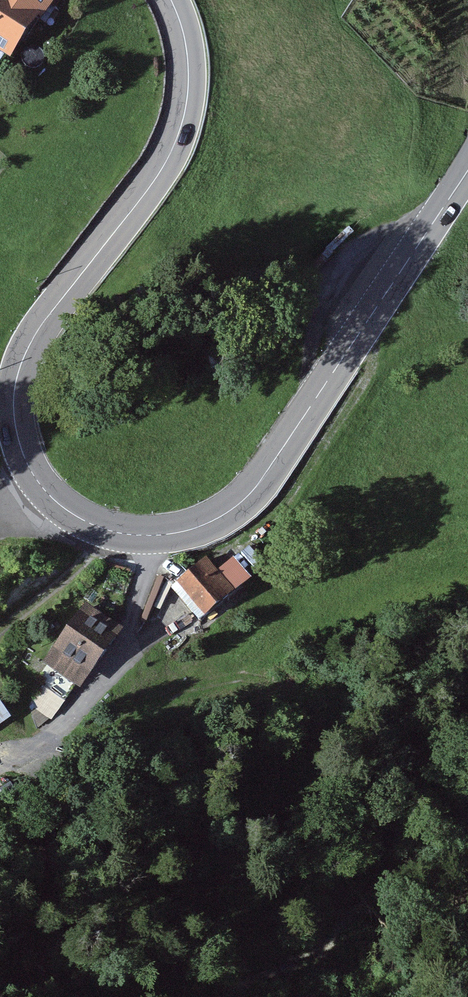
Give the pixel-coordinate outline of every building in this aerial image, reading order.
[(7,66),(57,0),(0,0),(0,62),(7,66)] [(215,573),(231,593),(249,579),(232,559),(215,573)] [(207,562),(175,587),(199,618),(231,593),(215,573),(207,562)] [(89,605),(42,665),(74,690),(121,630),(89,605)]
